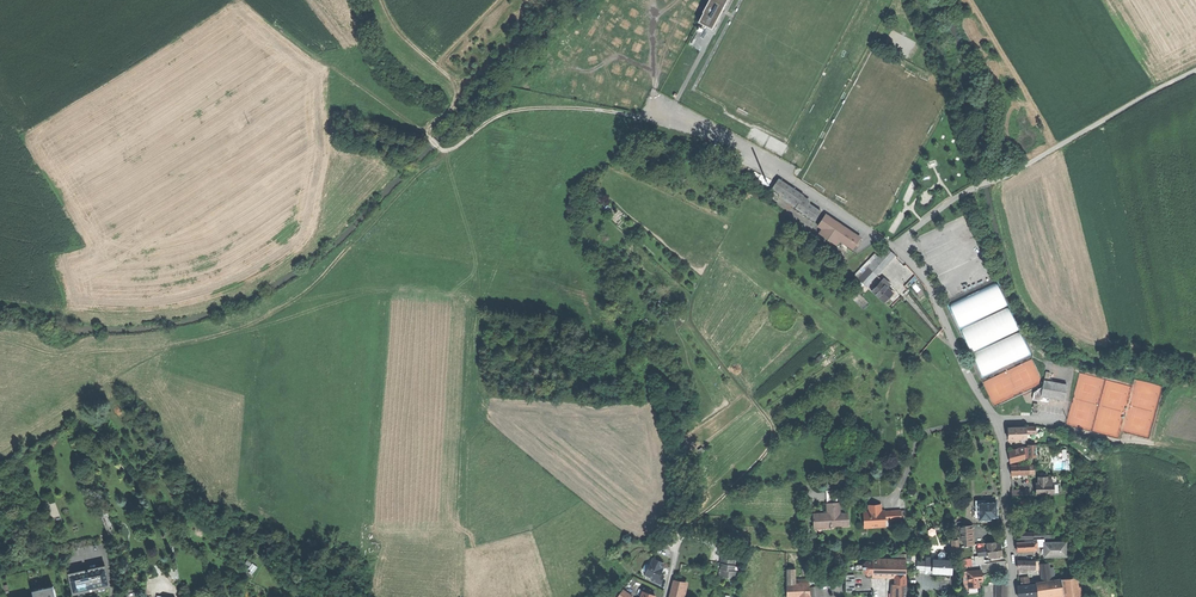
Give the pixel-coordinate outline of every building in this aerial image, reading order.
[(714,30),(723,13),(722,12),(724,9),(725,9),(730,0),(711,0),(712,2),(710,5),(707,5),(699,21),(714,30)] [(779,178),(772,188),(798,205),(796,209),(814,221),(821,210),(802,198),(804,195),(779,178)] [(825,215),(818,225),(827,232),(824,236),(833,242),(836,237),(853,249),(860,239),(825,215)] [(859,278),(868,286),(876,277),(896,256),(887,248),(859,278)] [(893,293),(876,277),(868,286),(885,301),(893,293)] [(950,305),(983,377),(1032,356),(997,283),(950,305)] [(857,302),(863,297),(860,292),(853,297),(857,302)] [(1048,398),(1065,401),(1068,385),(1045,381),(1044,388),(1042,397),(1048,398)] [(1047,403),(1048,398),(1042,397),(1044,388),(1035,393),(1034,401),(1047,403)] [(1008,434),(1008,439),(1020,439),(1025,439),(1026,439),(1026,434),(1026,428),(1008,428),(1008,434)] [(1036,445),(1028,446),(1029,458),(1037,457),(1036,445)] [(1009,452),(1010,463),(1029,458),(1028,446),(1023,446),(1023,448),(1009,452)] [(1011,470),(1011,475),(1017,475),(1021,475),(1029,475),(1029,474),(1029,466),(1029,465),(1011,466),(1011,470)] [(1037,488),(1037,495),(1051,495),(1051,480),(1047,480),(1047,477),(1039,477),(1039,484),(1037,484),(1037,488)] [(828,491),(828,500),(838,500),(838,490),(828,491)] [(985,497),(986,501),(986,503),(997,503),(997,509),(1000,508),(1000,497),(985,497)] [(976,510),(979,510),(979,503),(986,503),(986,501),(976,502),(976,510)] [(832,526),(849,526),(849,514),(839,514),(839,503),(838,503),(828,503),(827,503),(827,514),(813,514),(814,528),(825,528),(830,528),(830,529),(832,529),(832,526)] [(979,521),(990,520),(990,518),(997,517),(997,513),(997,509),(997,503),(986,503),(979,503),(979,510),(979,521)] [(864,512),(864,527),(881,526),(881,520),(884,520),(884,511),(881,511),(877,511),(877,505),(873,505),(869,505),(869,511),(864,512)] [(900,510),(889,511),(889,520),(900,520),(900,510)] [(960,531),(960,540),(965,539),(965,545),(973,545),(973,533),(972,525),(966,525),(965,522),(957,522),(958,531),(960,531)] [(1044,545),(1044,549),(1045,549),(1045,543),(1045,538),(1034,538),(1034,542),(1034,550),(1038,548),(1038,546),(1044,545)] [(1017,551),(1034,550),(1034,542),(1016,542),(1017,551)] [(1044,552),(1045,556),(1066,556),(1065,542),(1045,543),(1045,549),(1044,549),(1044,552)] [(999,555),(1002,555),(1001,550),(1000,544),(996,544),(987,545),(988,557),(992,556),(999,555)] [(735,559),(721,557),(720,562),(722,562),(721,568),(720,567),(719,575),(724,576),(735,577),(736,570),(733,570),(735,559)] [(651,580),(661,584),(662,581),(664,576),(661,574),(662,572),(661,571),(662,568),(661,568),(664,562),(662,561),(661,560),(657,558),(655,559),(653,558),(651,563),(650,563),(649,565),(650,566),(647,572),(646,571),(645,574),(652,578),(651,580)] [(925,570),(933,571),(933,559),(934,559),(934,558),(926,558),(925,561),(925,569),(925,570)] [(894,560),(872,559),(872,561),(872,574),(872,576),(906,577),(906,560),(894,560)] [(933,573),(951,574),(952,560),(943,560),(938,560),(934,559),(933,559),(933,571),(933,573)] [(867,574),(872,574),(872,561),(867,561),(863,565),(863,570),(867,574)] [(1018,569),(1032,569),(1032,561),(1018,561),(1018,565),(1018,569)] [(1040,563),(1043,580),(1051,579),(1049,562),(1045,562),(1040,563)] [(89,569),(89,571),(93,586),(94,589),(99,588),(99,586),(103,585),(103,587),(110,585),(105,565),(89,569)] [(802,596),(811,596),(809,587),(809,583),(796,584),(796,569),(787,569),(787,596),(802,595),(802,596)] [(69,574),(74,593),(79,592),(79,590),(81,590),(84,589),(84,591),(90,590),(89,587),(93,586),(89,571),(85,572),(85,570),(69,574)] [(981,570),(967,571),(968,587),(979,586),(978,579),(982,579),(981,573),(981,570)] [(846,593),(855,593),(855,575),(846,575),(846,593)] [(1068,578),(1070,596),(1081,596),(1080,586),(1077,587),(1076,577),(1068,578)] [(1063,596),(1070,596),(1068,578),(1060,579),(1062,594),(1063,596)] [(685,582),(674,579),(670,596),(682,596),(685,582)] [(1037,596),(1062,594),(1060,579),(1036,582),(1036,584),(1037,596)] [(996,596),(1008,596),(1008,582),(996,582),(996,596)] [(1037,596),(1036,584),(1018,586),(1019,593),(1019,596),(1035,596),(1037,596)] [(811,596),(820,596),(819,585),(818,585),(809,587),(811,596)] [(894,596),(905,596),(906,585),(895,585),(894,596)] [(616,596),(618,596),(622,591),(617,588),(612,594),(616,596)] [(655,596),(646,593),(648,589),(644,588),(641,596),(655,596)]
